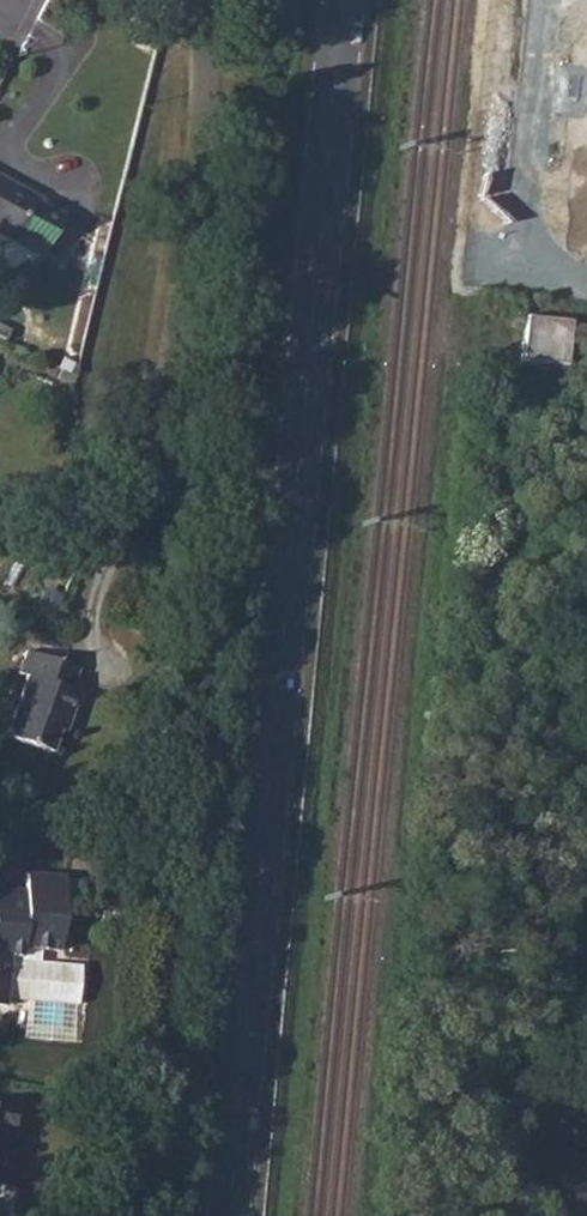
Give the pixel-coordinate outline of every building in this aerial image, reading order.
[(39,256),(61,216),(29,199),(32,195),(0,177),(0,235),(39,256)] [(522,359),(572,363),(575,317),(526,313),(522,359)] [(77,671),(27,652),(18,674),(27,677),(3,737),(48,754),(57,731),(62,717),(68,719),(77,695),(69,691),(77,671)] [(5,1003),(10,953),(21,954),(21,946),(57,949),(65,871),(26,868),(24,885),(0,884),(0,1003),(5,1003)] [(0,1176),(11,1177),(20,1105),(0,1103),(0,1176)]
